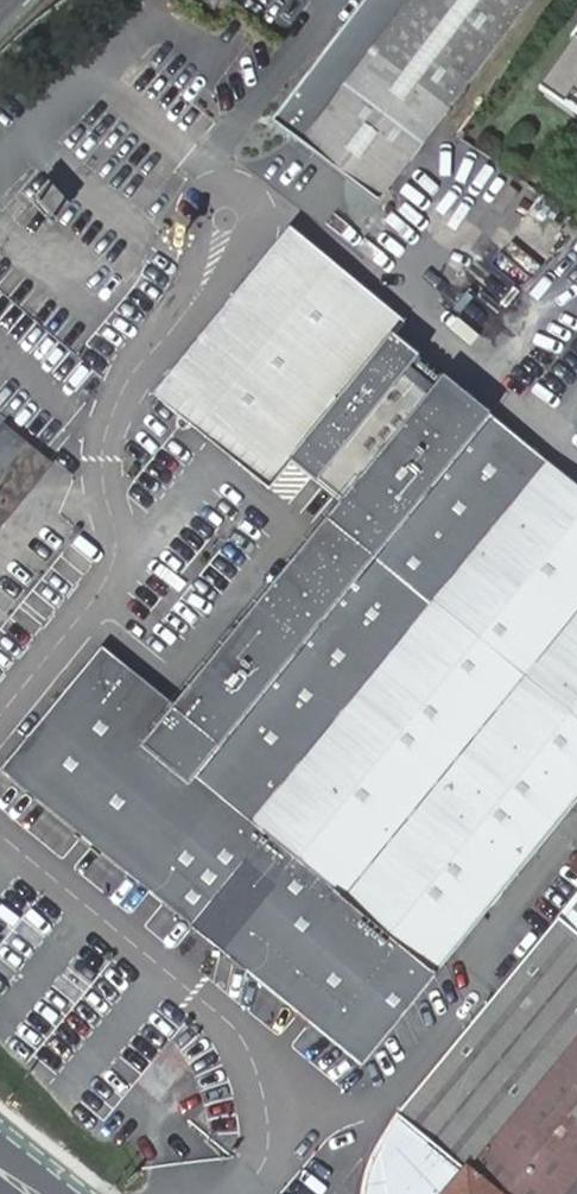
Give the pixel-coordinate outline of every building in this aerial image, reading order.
[(271,119),(377,200),(531,0),(362,0),(271,119)] [(541,87),(576,112),(576,35),(541,87)] [(263,491),(281,469),(330,508),(162,707),(94,651),(0,766),(0,779),(184,931),(235,870),(266,892),(212,959),(356,1073),(576,799),(576,499),(384,344),(400,324),(280,229),(146,396),(263,491)] [(0,428),(0,526),(49,466),(0,428)] [(370,1151),(368,1157),(364,1173),(362,1188),(362,1193),(568,1193),(576,1183),(576,898),(528,964),(397,1118),(370,1151)]
